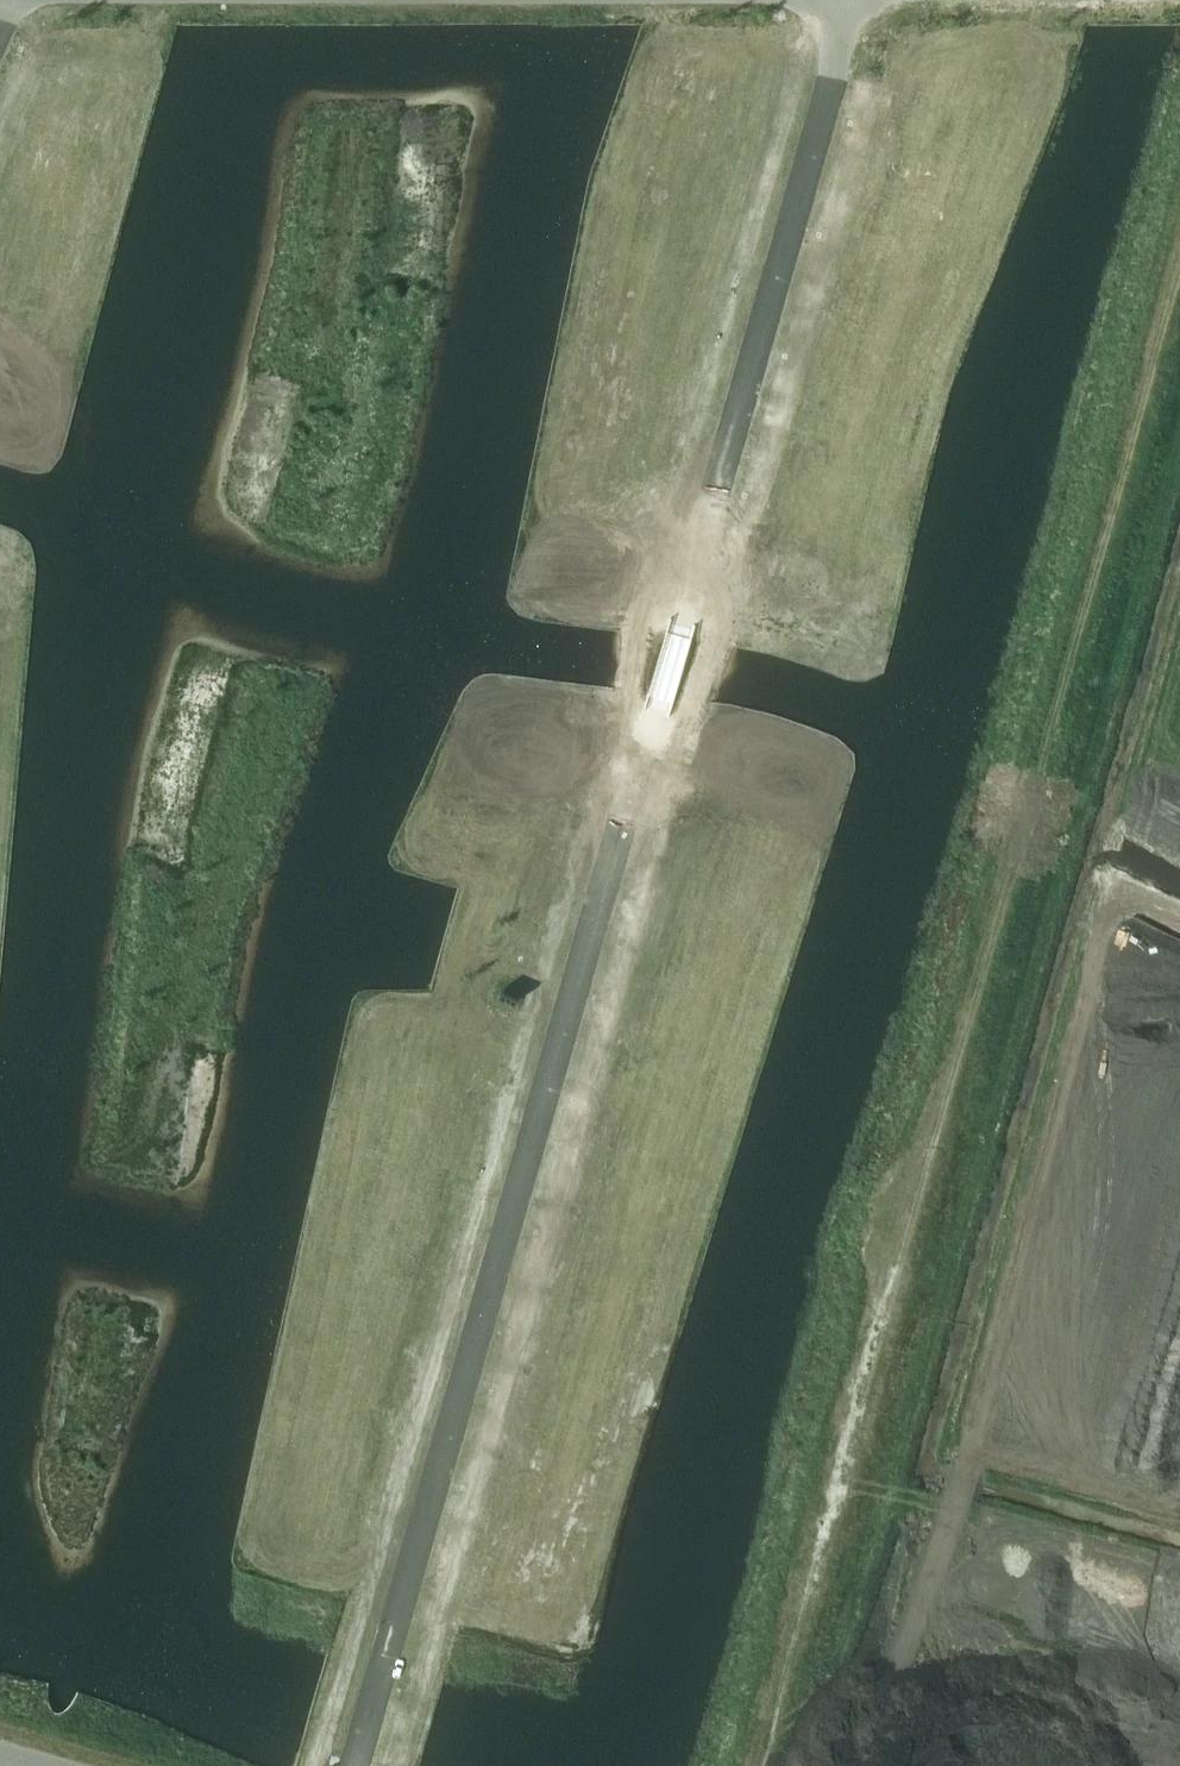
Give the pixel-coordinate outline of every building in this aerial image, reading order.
[(688,867),(672,925),(709,936),(715,915),(729,919),(739,882),(688,867)]
